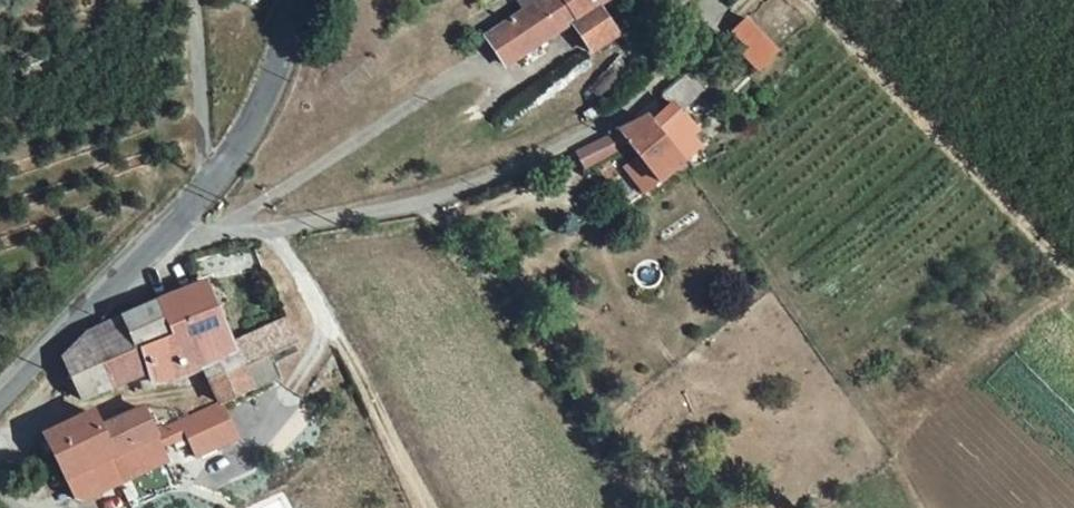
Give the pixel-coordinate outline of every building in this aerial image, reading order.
[(585,0),(509,0),(510,2),(478,23),(491,43),(525,21),(529,27),(556,9),(574,35),(598,19),(585,0)] [(746,10),(719,37),(747,74),(778,45),(746,10)] [(669,103),(652,115),(685,160),(704,145),(669,103)] [(634,158),(653,186),(685,160),(652,115),(645,106),(563,147),(576,173),(626,146),(634,158)] [(653,186),(634,158),(620,167),(639,196),(653,186)] [(158,379),(191,362),(230,343),(228,339),(198,279),(145,300),(160,330),(98,358),(109,380),(142,367),(147,379),(158,379)] [(160,330),(145,300),(77,328),(55,350),(78,396),(109,380),(98,358),(160,330)] [(289,333),(280,314),(258,324),(268,344),(289,333)] [(230,343),(238,359),(261,347),(268,344),(258,324),(228,339),(230,343)] [(191,362),(199,379),(238,359),(230,343),(191,362)] [(261,347),(238,359),(199,379),(213,404),(218,402),(276,373),(261,347)] [(97,422),(95,423),(108,454),(103,456),(115,481),(166,456),(162,449),(153,435),(152,430),(147,417),(140,401),(97,422)] [(213,404),(177,422),(192,455),(235,435),(218,402),(213,404)] [(41,433),(62,476),(103,456),(108,454),(95,423),(97,422),(91,410),(41,433)] [(160,411),(147,417),(152,430),(165,424),(160,411)] [(172,425),(153,435),(162,449),(180,440),(172,425)] [(103,456),(62,476),(71,496),(78,499),(115,481),(103,456)]
